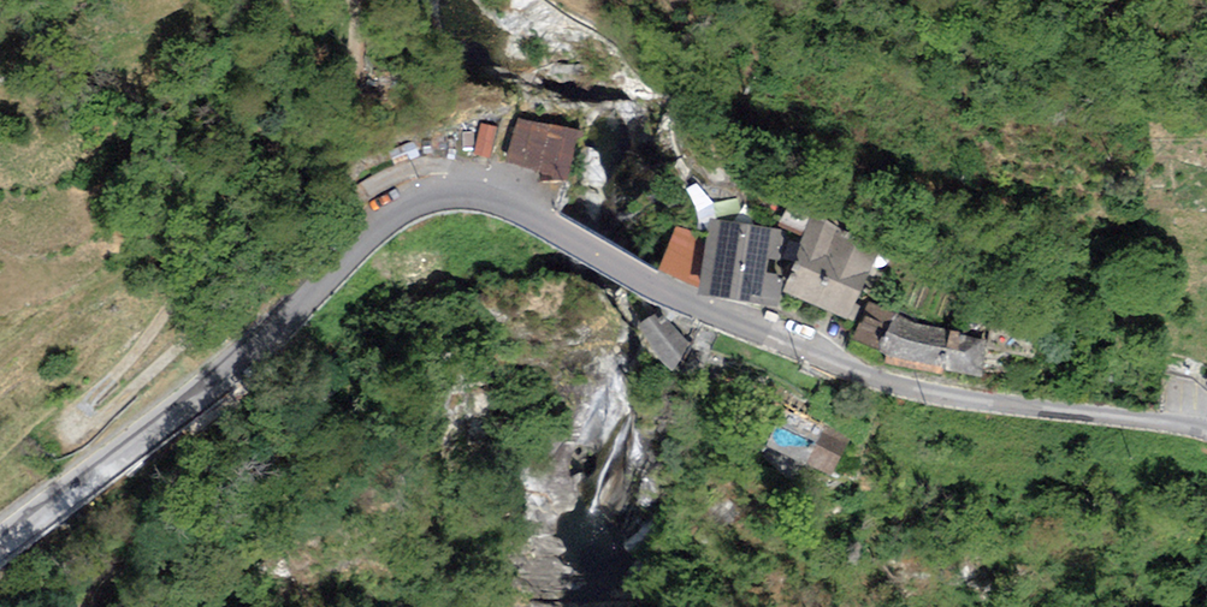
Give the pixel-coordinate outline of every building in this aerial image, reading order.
[(505,163),(567,181),(582,132),(518,119),(505,163)] [(496,127),(481,125),(474,155),(489,157),(496,127)] [(783,290),(847,319),(881,244),(816,215),(811,213),(795,254),(798,255),(783,290)] [(699,287),(698,294),(778,305),(782,277),(774,276),(781,228),(710,218),(707,234),(699,287)] [(675,225),(657,270),(699,287),(707,234),(675,225)] [(880,351),(895,315),(866,303),(851,339),(880,351)] [(654,313),(636,327),(650,347),(671,370),(691,345),(662,314),(657,318),(654,313)] [(987,339),(895,315),(880,351),(944,368),(982,376),(987,339)] [(766,445),(806,465),(824,430),(784,410),(766,445)] [(824,430),(806,465),(830,477),(850,438),(826,426),(824,430)]
